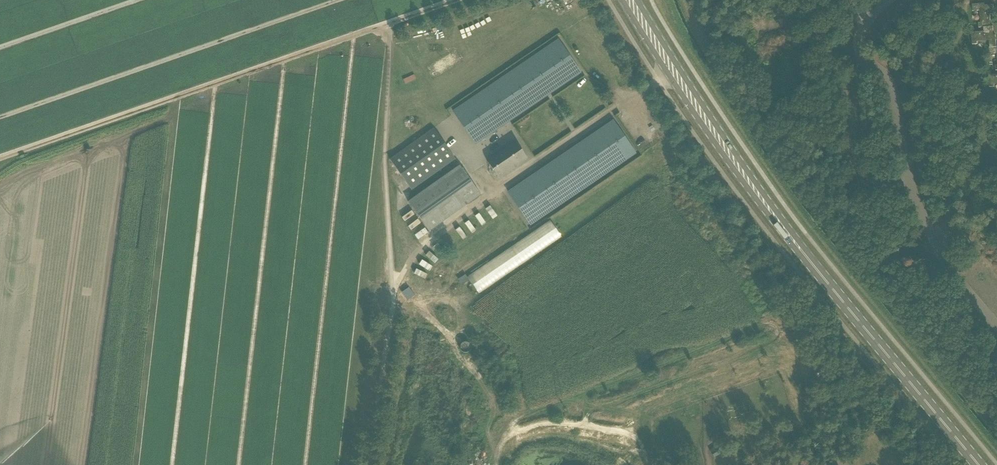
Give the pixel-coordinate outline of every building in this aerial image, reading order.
[(979,28),(984,28),(984,27),(991,27),(990,15),(994,14),(994,5),(985,6),(985,4),(972,5),(973,12),(980,11),(981,23),(979,23),(979,28)] [(579,78),(582,75),(560,42),(556,44),(558,46),(543,56),(541,54),(535,58),(537,61),(522,71),(521,68),(514,73),(516,75),(501,85),(500,83),(494,87),(495,89),(480,99),(479,97),(473,101),(474,103),(459,113),(458,111),(454,113),(477,147),(481,144),(479,142),(494,132),(495,134),(501,130),(500,128),(515,118),(516,120),(522,116),(521,114),(536,104),(537,106),(543,102),(542,100),(556,90),(558,92),(564,88),(563,85),(577,75),(579,78)] [(989,75),(990,87),(995,87),(995,84),(996,84),(996,74),(989,75)] [(513,191),(511,189),(507,192),(530,226),(534,223),(533,221),(547,211),(549,213),(555,209),(554,207),(568,197),(570,199),(576,195),(574,193),(589,183),(591,185),(597,181),(595,178),(610,168),(611,171),(618,166),(616,164),(631,154),(632,156),(636,154),(613,120),(609,123),(611,125),(596,135),(595,133),(588,137),(590,139),(575,149),(574,147),(568,151),(569,153),(554,163),(553,161),(547,165),(548,167),(534,177),(532,175),(526,179),(527,181),(513,191)] [(390,159),(412,191),(450,164),(451,166),(457,161),(433,128),(390,159)] [(498,178),(526,158),(527,158),(516,143),(487,162),(498,178)] [(410,205),(427,228),(458,206),(454,199),(459,196),(466,206),(481,195),(460,165),(444,176),(447,179),(410,205)] [(465,273),(475,291),(562,240),(552,222),(465,273)] [(465,275),(458,280),(462,286),(469,280),(465,275)] [(415,296),(409,288),(403,292),(408,300),(415,296)] [(717,446),(710,450),(714,457),(721,454),(717,446)]
